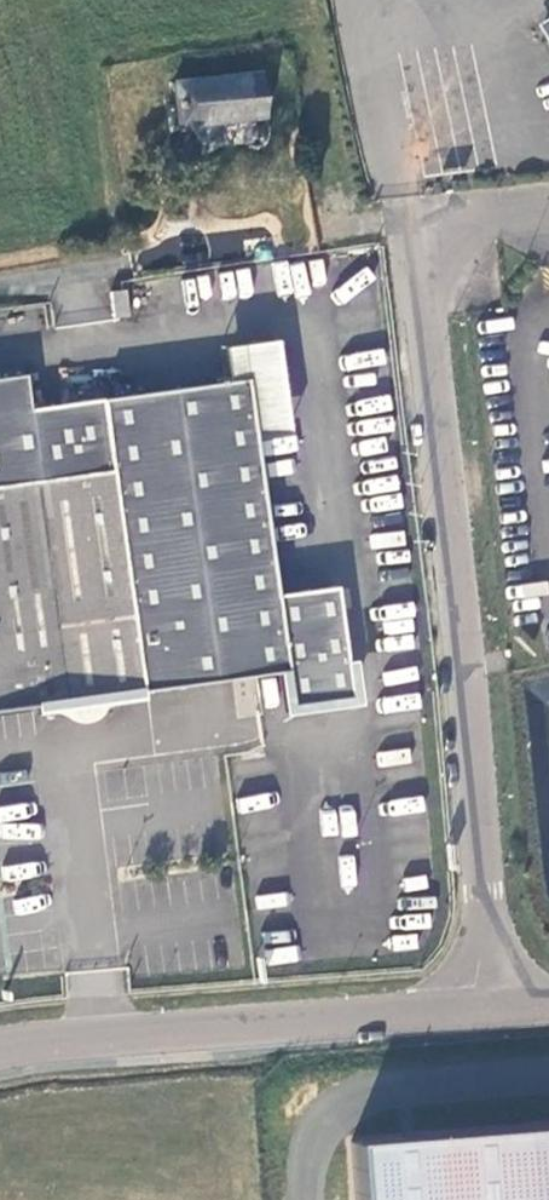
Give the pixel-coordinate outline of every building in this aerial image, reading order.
[(540,31),(548,46),(548,25),(540,31)] [(173,84),(174,93),(179,127),(264,116),(259,72),(173,84)] [(126,293),(112,295),(115,320),(129,318),(126,293)] [(220,349),(225,385),(246,382),(253,439),(288,434),(275,342),(220,349)] [(28,411),(23,377),(0,380),(0,415),(28,411)] [(33,707),(282,674),(286,709),(348,701),(343,663),(334,590),(274,598),(253,439),(246,382),(225,385),(28,411),(0,415),(0,712),(33,707)] [(203,736),(206,736),(202,722),(194,724),(197,737),(203,736)]
